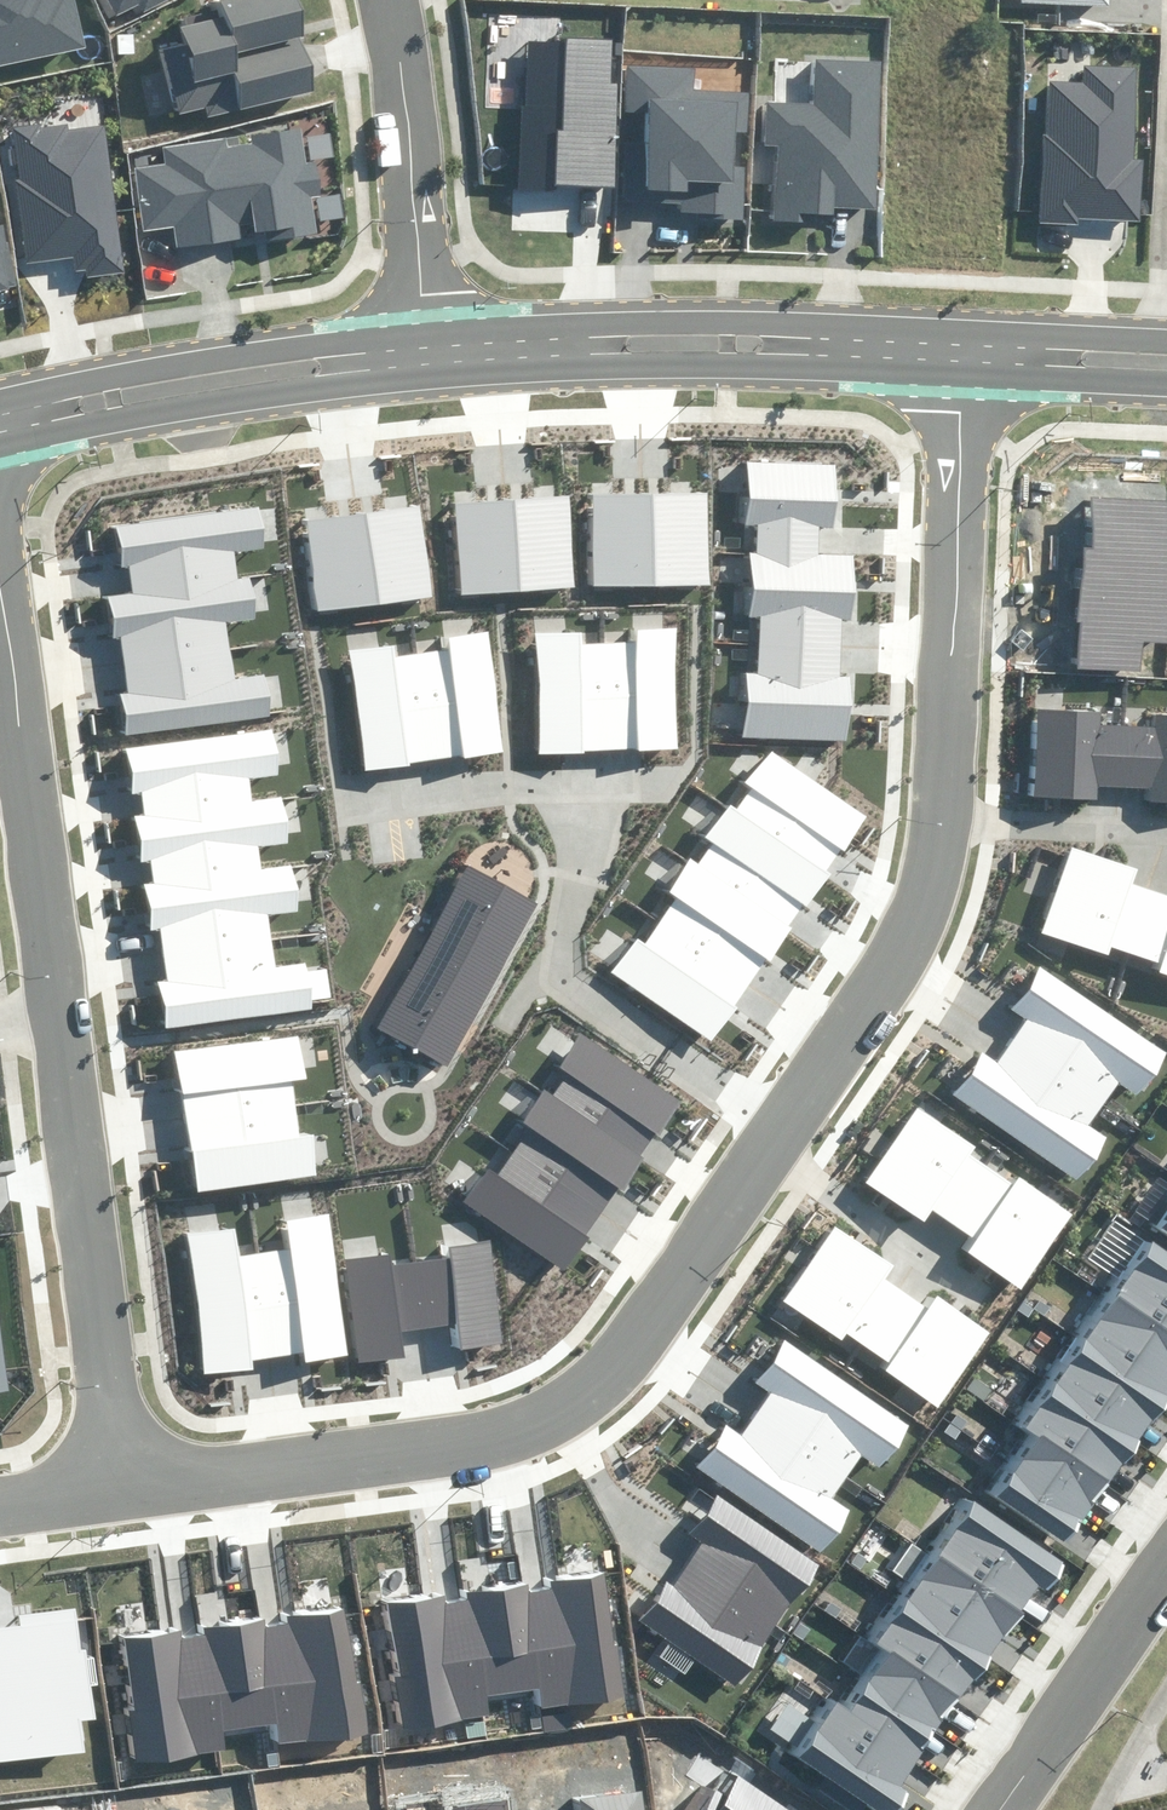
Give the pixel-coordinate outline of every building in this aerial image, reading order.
[(87,47),(76,0),(0,0),(0,66),(87,47)] [(117,15),(140,3),(144,10),(165,0),(109,0),(117,15)] [(210,117),(318,90),(296,0),(224,0),(217,2),(221,16),(182,26),(187,43),(164,49),(180,115),(207,108),(210,117)] [(602,79),(604,36),(559,33),(556,38),(524,36),(517,173),(605,178),(610,80),(602,79)] [(865,201),(871,57),(810,55),(808,96),(757,94),(755,141),(768,142),(765,213),(797,214),(798,205),(823,206),(823,199),(865,201)] [(1076,75),(1041,74),(1039,126),(1033,126),(1029,215),(1072,217),(1072,212),(1131,214),(1133,155),(1125,155),(1129,60),(1077,58),(1076,75)] [(736,120),(737,89),(685,87),(686,63),(625,61),(623,106),(636,106),(634,134),(621,134),(618,194),(640,195),(641,185),(666,186),(665,199),(671,199),(671,211),(735,214),(737,162),(717,161),(719,120),(736,120)] [(14,179),(28,264),(71,257),(73,272),(86,270),(88,278),(126,272),(103,126),(69,131),(69,124),(42,129),(41,124),(14,129),(21,178),(14,179)] [(267,240),(318,233),(313,196),(319,195),(315,162),(304,164),(299,128),(253,135),(254,143),(240,146),(239,139),(163,150),(165,164),(135,168),(144,231),(175,226),(178,249),(242,239),(240,222),(254,220),(255,232),(266,231),(267,240)] [(19,288),(4,224),(0,225),(0,292),(19,288)] [(742,736),(847,740),(849,679),(838,678),(840,618),(851,619),(853,556),(817,554),(819,526),(834,526),(836,466),(749,462),(746,525),(759,526),(757,554),(751,554),(748,617),(763,618),(761,673),(745,673),(742,736)] [(707,492),(593,494),(595,586),(709,585),(707,492)] [(577,587),(570,494),(455,504),(463,596),(577,587)] [(1141,672),(1142,642),(1166,643),(1166,502),(1094,498),(1091,548),(1083,547),(1079,623),(1082,623),(1079,668),(1141,672)] [(431,598),(419,506),(305,521),(317,613),(431,598)] [(120,695),(125,735),(272,716),(267,674),(235,678),(228,623),(256,620),(251,578),(238,580),(235,552),(265,548),(260,508),(116,527),(122,567),(131,566),(135,594),(107,597),(112,638),(120,636),(127,694),(120,695)] [(541,752),(678,748),(674,629),(636,630),(637,644),(584,646),(584,632),(538,634),(541,752)] [(365,769),(504,750),(488,632),(447,637),(449,652),(395,659),(394,646),(350,652),(365,769)] [(1155,712),(1154,728),(1101,725),(1102,715),(1040,711),(1035,795),(1097,799),(1098,786),(1149,789),(1149,800),(1166,801),(1166,713),(1155,712)] [(165,1029),(312,1008),(311,1001),(334,997),(330,969),(308,972),(307,962),(274,966),(266,914),(299,909),(292,866),(260,871),(257,847),(289,843),(282,798),(252,802),(249,780),(278,776),(272,728),(125,749),(131,793),(141,791),(145,816),(134,817),(140,863),(154,861),(157,884),(144,886),(151,930),(158,929),(166,980),(159,981),(165,1029)] [(613,973),(711,1041),(867,817),(769,749),(745,783),(753,789),(735,814),(727,808),(706,839),(714,845),(699,867),(689,861),(668,891),(676,897),(645,942),(638,937),(613,973)] [(1166,975),(1166,896),(1131,884),(1136,870),(1070,848),(1041,933),(1108,955),(1111,947),(1161,963),(1158,972),(1166,975)] [(377,1029),(448,1068),(538,903),(467,865),(377,1029)] [(952,1093),(1079,1179),(1107,1138),(1090,1126),(1120,1082),(1137,1094),(1166,1052),(1039,965),(1010,1008),(1027,1020),(996,1064),(979,1053),(952,1093)] [(467,1204),(565,1269),(679,1099),(581,1033),(467,1204)] [(176,1054),(196,1192),(318,1174),(312,1134),(300,1136),(292,1080),(305,1079),(299,1036),(176,1054)] [(972,1254),(1021,1288),(1072,1217),(1017,1178),(1012,1185),(972,1157),(977,1150),(919,1109),(868,1181),(924,1220),(932,1209),(980,1243),(972,1254)] [(963,1486),(1058,1549),(1166,1384),(1166,1177),(963,1486)] [(182,1234),(204,1377),(255,1369),(253,1359),(301,1352),(302,1363),(347,1356),(326,1216),(284,1223),(287,1248),(239,1255),(235,1226),(182,1234)] [(886,1371),(939,1406),(990,1331),(936,1295),(927,1309),(884,1281),(893,1268),(835,1228),(785,1301),(844,1341),(847,1336),(890,1365),(886,1371)] [(345,1260),(358,1363),(406,1357),(402,1332),(457,1325),(460,1351),(503,1346),(489,1242),(449,1247),(451,1257),(393,1265),(392,1254),(345,1260)] [(10,1392),(0,1317),(0,1393),(10,1392)] [(697,1469),(820,1553),(848,1512),(830,1499),(861,1454),(879,1467),(907,1426),(783,1340),(755,1380),(772,1392),(743,1434),(728,1424),(697,1469)] [(642,1620),(735,1687),(820,1569),(717,1495),(691,1531),(701,1539),(642,1620)] [(942,1510),(776,1747),(808,1769),(794,1789),(824,1809),(845,1809),(1018,1563),(942,1510)] [(395,1677),(404,1730),(490,1716),(487,1698),(539,1690),(542,1709),(625,1696),(605,1572),(548,1581),(550,1589),(530,1592),(529,1584),(467,1594),(467,1599),(444,1602),(443,1595),(388,1603),(400,1677),(395,1677)] [(84,1752),(80,1720),(97,1718),(89,1649),(80,1650),(75,1609),(18,1615),(19,1626),(0,1628),(0,1761),(84,1752)] [(277,1745),(367,1733),(360,1682),(353,1683),(344,1610),(289,1617),(290,1624),(266,1627),(265,1620),(206,1627),(207,1637),(183,1640),(181,1631),(126,1638),(135,1708),(130,1709),(137,1762),(228,1750),(225,1729),(274,1723),(277,1745)] [(741,1777),(727,1796),(718,1790),(703,1809),(788,1809),(741,1777)] [(640,1792),(580,1800),(581,1809),(642,1809),(640,1792)] [(509,1801),(454,1808),(454,1809),(511,1809),(509,1801)]
